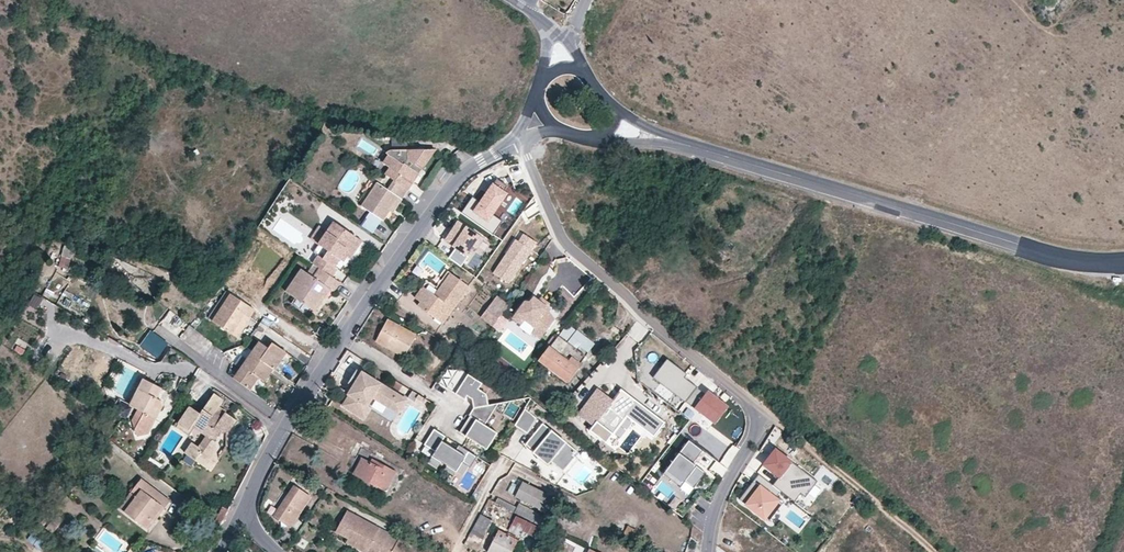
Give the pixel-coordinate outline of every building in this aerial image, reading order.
[(420,175),(418,173),(420,169),(424,169),(430,160),(429,156),(428,155),(425,153),(422,153),(422,150),(386,149),(386,152),(389,155),(384,161),(383,163),(389,168),(385,175),(394,181),(409,191),(420,175)] [(429,156),(430,160),(436,151),(422,150),(422,153),(425,153),(428,155),(429,156)] [(409,191),(394,181),(387,191),(376,184),(362,207),(364,209),(369,213),(381,221),(382,222),(389,211),(397,199),(401,202),(409,191)] [(508,192),(491,182),(472,212),(489,222),(508,192)] [(401,202),(397,199),(389,211),(393,214),(401,202)] [(372,234),(381,221),(369,213),(360,226),(372,234)] [(461,222),(448,239),(456,245),(455,247),(457,249),(468,257),(474,248),(478,251),(486,241),(461,222)] [(361,243),(334,223),(328,232),(319,244),(313,252),(316,254),(319,256),(315,262),(313,265),(320,269),(332,278),(337,269),(334,267),(340,259),(343,254),(348,247),(355,252),(361,243)] [(319,244),(328,232),(319,226),(310,239),(319,244)] [(519,242),(495,274),(510,285),(539,246),(527,237),(522,244),(519,242)] [(63,244),(57,266),(68,269),(74,247),(63,244)] [(350,259),(355,252),(348,247),(343,254),(348,257),(350,259)] [(468,257),(457,249),(450,259),(462,267),(469,258),(468,257)] [(321,296),(320,295),(325,288),(329,291),(333,293),(339,283),(332,278),(320,269),(313,265),(307,275),(300,271),(286,293),(293,299),(309,310),(311,311),(321,296)] [(470,287),(452,273),(436,295),(425,287),(416,298),(422,302),(419,306),(443,324),(470,287)] [(320,295),(321,296),(311,311),(315,313),(329,291),(325,288),(320,295)] [(28,302),(35,306),(40,296),(34,292),(28,302)] [(253,309),(230,294),(213,321),(232,334),(245,316),(248,318),(253,309)] [(481,318),(493,327),(507,309),(510,304),(497,295),(481,318)] [(530,303),(526,302),(513,319),(522,325),(525,321),(537,329),(533,334),(541,339),(555,320),(549,313),(551,310),(548,307),(540,302),(535,298),(530,303)] [(542,298),(540,302),(548,307),(550,304),(542,298)] [(293,299),(289,304),(305,315),(309,310),(293,299)] [(232,334),(237,338),(250,319),(248,318),(245,316),(232,334)] [(405,356),(417,335),(388,320),(377,341),(405,356)] [(170,341),(152,328),(139,345),(157,358),(170,341)] [(569,343),(560,336),(552,348),(542,361),(569,382),(579,368),(587,356),(596,345),(578,331),(569,343)] [(268,348),(259,342),(234,379),(249,389),(257,377),(263,381),(272,368),(274,369),(285,352),(272,343),(268,348)] [(688,404),(700,390),(688,380),(691,377),(671,360),(656,379),(688,405),(688,404)] [(495,401),(475,389),(477,385),(479,383),(455,368),(443,387),(453,393),(455,390),(458,392),(456,395),(462,399),(464,395),(469,398),(472,408),(495,401)] [(360,373),(355,369),(347,382),(352,385),(360,373)] [(366,405),(372,395),(390,406),(397,393),(362,371),(360,373),(352,385),(347,393),(349,394),(343,404),(358,414),(363,404),(366,405)] [(130,406),(136,409),(131,421),(137,436),(147,433),(162,404),(160,401),(156,398),(161,388),(144,379),(130,406)] [(600,390),(580,416),(595,427),(591,432),(608,445),(628,418),(656,439),(667,424),(623,390),(615,401),(600,390)] [(700,390),(688,404),(717,428),(731,411),(715,398),(713,401),(700,390)] [(417,394),(410,391),(407,397),(413,400),(415,398),(417,394)] [(390,406),(398,411),(406,399),(397,393),(390,406)] [(189,432),(192,427),(206,437),(198,448),(192,443),(185,454),(210,470),(216,461),(213,440),(218,433),(227,431),(235,420),(224,413),(221,418),(214,413),(222,401),(213,394),(199,414),(190,407),(179,424),(189,432)] [(483,448),(493,431),(480,423),(495,401),(472,408),(467,415),(468,416),(471,418),(469,421),(466,419),(458,432),(483,448)] [(358,414),(364,417),(370,407),(366,405),(363,404),(358,414)] [(528,435),(537,420),(525,411),(515,427),(528,435)] [(573,456),(576,452),(542,424),(525,445),(532,451),(533,450),(538,454),(537,455),(549,465),(551,463),(563,473),(575,458),(573,456)] [(476,457),(457,444),(453,451),(440,442),(444,436),(432,429),(423,445),(427,447),(434,452),(431,456),(455,471),(461,461),(470,467),(476,457)] [(692,463),(702,450),(688,440),(662,473),(679,487),(684,481),(692,488),(704,472),(695,465),(692,463)] [(704,452),(702,450),(692,463),(695,465),(704,452)] [(776,478),(770,486),(778,492),(792,503),(798,495),(803,498),(815,482),(773,450),(761,466),(776,478)] [(149,456),(145,462),(157,470),(161,463),(149,456)] [(356,473),(386,489),(395,472),(372,459),(370,462),(364,459),(356,473)] [(770,486),(757,475),(748,486),(750,487),(747,491),(745,489),(737,500),(766,522),(780,504),(773,499),(778,492),(770,486)] [(316,493),(320,486),(301,477),(298,483),(316,493)] [(129,494),(135,499),(124,512),(142,526),(151,514),(153,516),(155,517),(156,518),(169,501),(140,479),(129,494)] [(541,508),(548,495),(523,482),(516,496),(541,508)] [(286,520),(292,523),(310,497),(294,487),(275,516),(285,523),(286,520)] [(118,508),(124,512),(135,499),(129,494),(118,508)] [(517,507),(499,498),(497,503),(535,522),(539,515),(518,505),(517,507)] [(227,511),(221,507),(215,520),(220,525),(227,511)] [(346,512),(335,533),(348,540),(368,550),(367,551),(379,551),(388,534),(346,512)] [(535,522),(543,526),(548,517),(540,512),(539,515),(535,522)] [(146,528),(155,517),(153,516),(151,514),(142,526),(146,528)] [(494,520),(481,514),(473,528),(486,534),(494,520)] [(63,521),(57,516),(47,529),(54,534),(63,521)] [(534,536),(538,527),(516,516),(509,530),(521,536),(523,530),(534,536)] [(388,534),(379,551),(423,551),(388,534)] [(483,550),(488,551),(511,551),(515,544),(498,535),(493,544),(487,541),(483,550)] [(348,540),(346,544),(363,551),(367,551),(368,550),(348,540)] [(554,545),(543,540),(537,551),(551,551),(554,545)]
